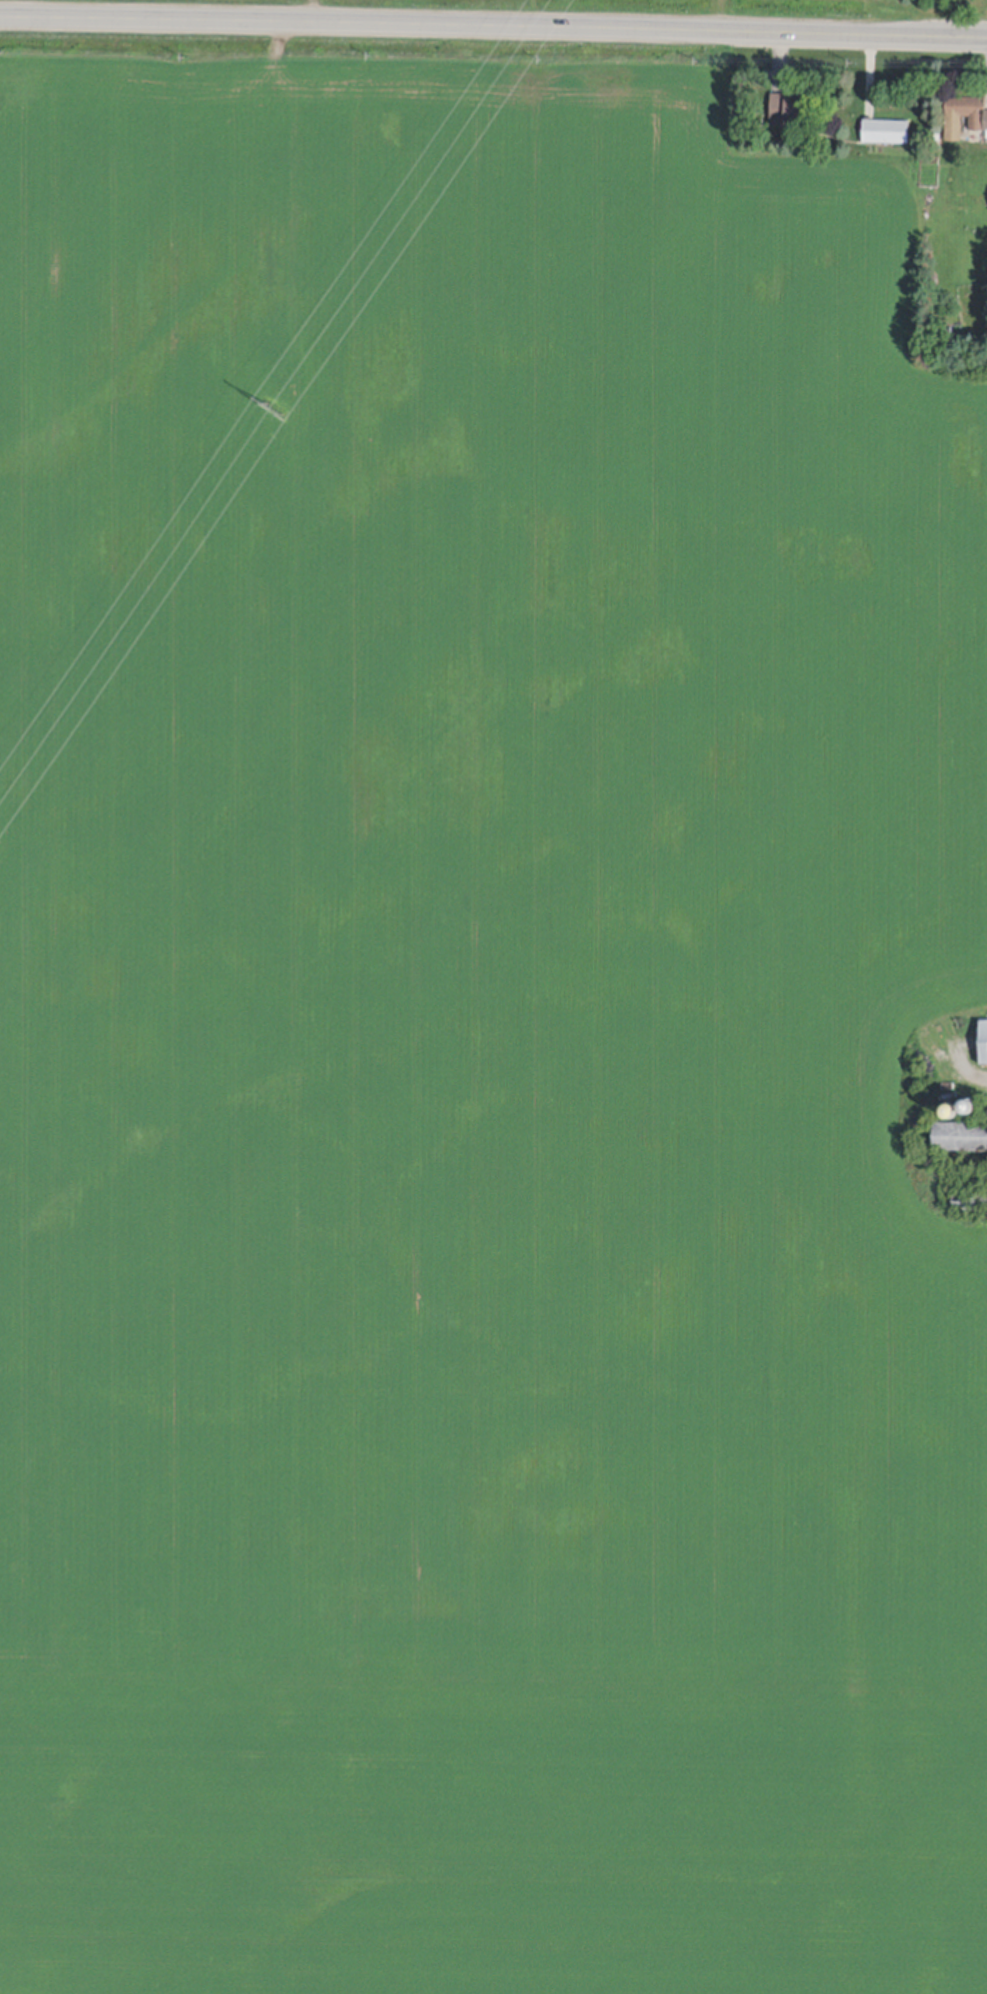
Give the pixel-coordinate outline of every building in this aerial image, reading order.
[(770,123),(771,91),(793,92),(793,95),(805,96),(804,118),(785,118),(785,123),(770,123)] [(945,138),(946,94),(986,95),(985,106),(981,106),(980,111),(983,111),(982,128),(969,128),(969,114),(962,114),(961,138),(945,138)] [(862,140),(863,117),(864,117),(865,115),(873,115),(873,117),(909,119),(908,141),(862,140)] [(986,1066),(986,1021),(979,1021),(979,1066),(986,1066)] [(976,1109),(975,1111),(973,1112),(971,1113),(969,1113),(967,1112),(965,1112),(964,1110),(963,1109),(962,1107),(962,1105),(962,1103),(962,1101),(963,1100),(965,1098),(967,1097),(969,1097),(971,1097),(972,1098),(974,1099),(976,1100),(977,1102),(977,1104),(977,1106),(977,1108),(976,1109)] [(958,1114),(957,1115),(956,1117),(955,1118),(953,1118),(951,1118),(949,1118),(947,1117),(946,1116),(945,1114),(944,1112),(944,1111),(944,1109),(945,1107),(946,1105),(948,1104),(949,1104),(951,1103),(953,1103),(955,1104),(956,1105),(958,1106),(959,1108),(959,1110),(959,1112),(958,1114)] [(934,1121),(986,1121),(986,1149),(934,1149),(934,1121)] [(953,1192),(986,1192),(986,1211),(953,1211),(953,1192)]
